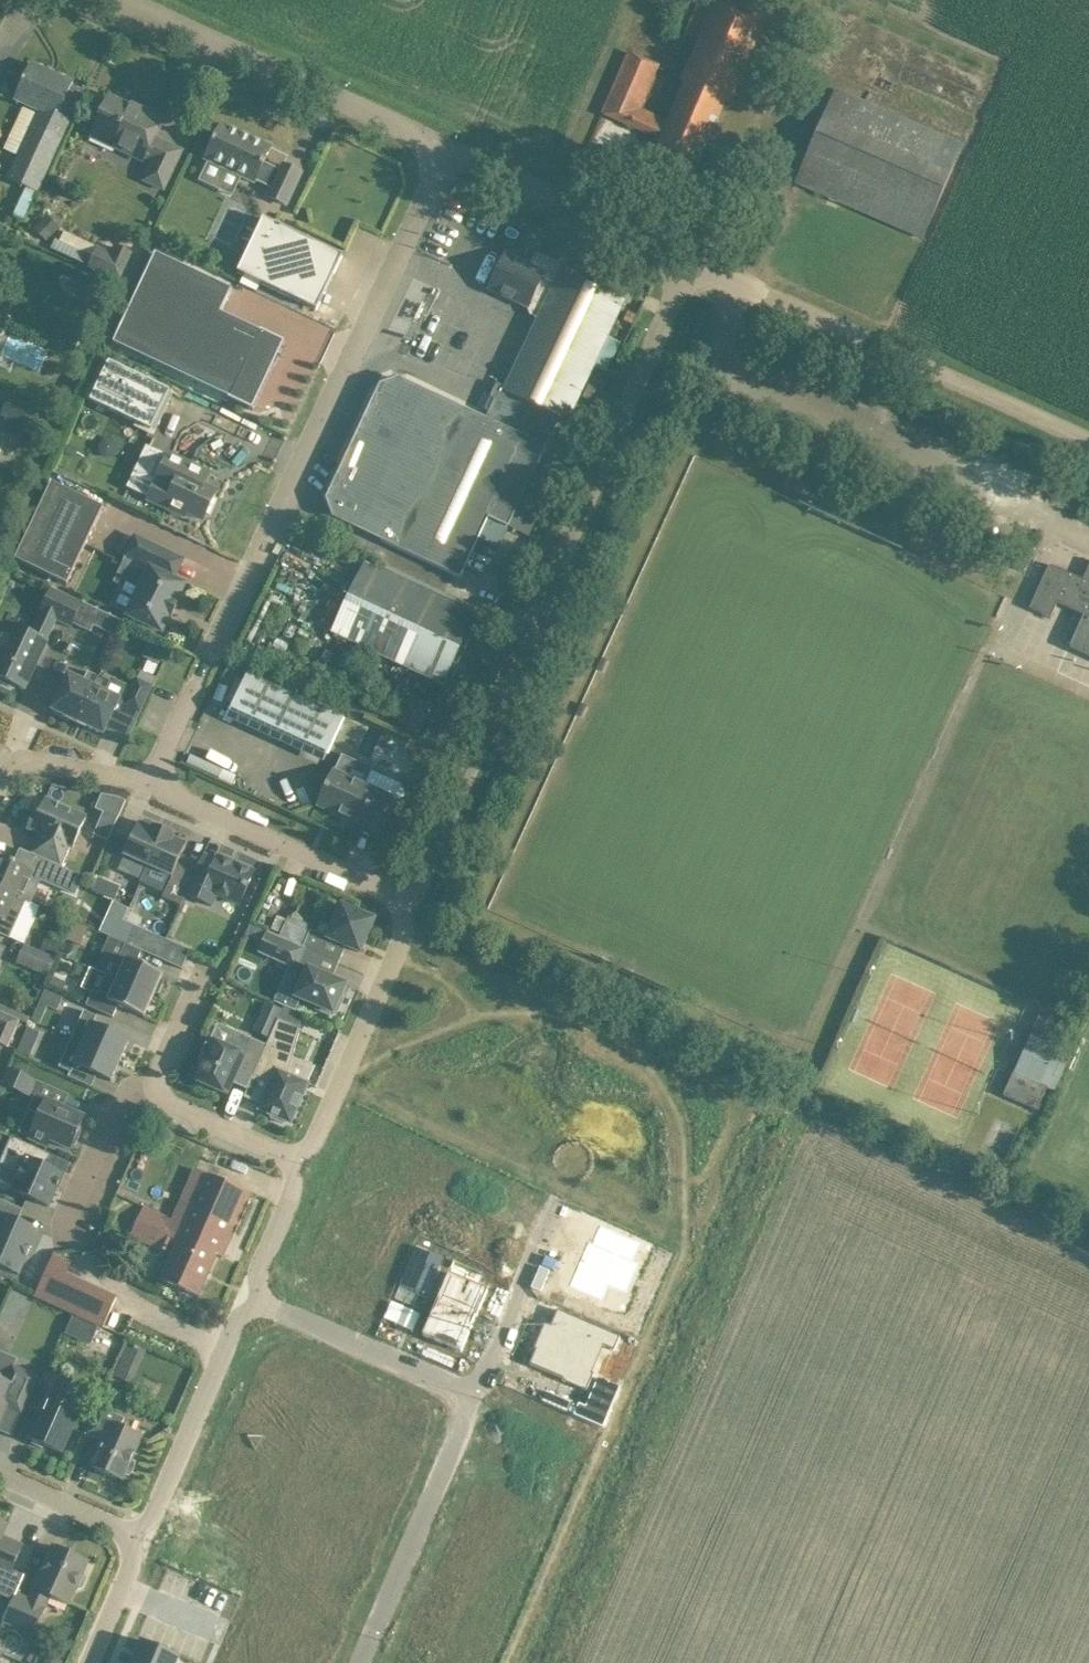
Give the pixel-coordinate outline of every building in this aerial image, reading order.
[(610,93),(602,113),(644,131),(660,139),(654,153),(695,171),(725,100),(729,102),(773,1),(771,0),(700,0),(685,35),(698,41),(680,80),(685,82),(668,121),(639,109),(658,65),(628,52),(610,93)] [(30,64),(21,85),(13,101),(38,112),(8,180),(26,188),(14,216),(23,221),(72,112),(82,92),(71,87),(72,83),(30,64)] [(795,183),(922,238),(963,145),(836,90),(795,183)] [(163,118),(141,107),(131,103),(129,107),(108,97),(104,107),(101,105),(99,107),(97,109),(95,112),(94,115),(94,117),(94,119),(94,120),(97,122),(91,135),(152,164),(144,180),(164,189),(172,171),(181,151),(154,138),(163,118)] [(271,146),(222,123),(220,127),(217,128),(212,138),(213,141),(205,159),(254,182),(255,180),(272,188),(268,196),(286,205),(301,173),(283,165),(280,170),(263,162),(271,146)] [(34,229),(47,241),(60,227),(48,214),(34,229)] [(263,218),(237,272),(316,309),(342,255),(263,218)] [(88,267),(121,283),(135,255),(114,245),(110,253),(98,247),(88,267)] [(624,302),(560,271),(563,265),(536,252),(529,266),(505,254),(488,289),(528,308),(530,303),(542,309),(505,388),(497,384),(491,398),(497,401),(488,420),(406,381),(376,391),(329,492),(339,521),(460,578),(488,518),(508,527),(560,418),(568,422),(594,366),(608,336),(624,302)] [(278,356),(281,357),(282,355),(279,354),(285,342),(261,330),(260,331),(220,313),(231,289),(155,254),(113,344),(229,398),(228,399),(252,410),(278,356)] [(0,322),(0,336),(5,336),(9,326),(0,322)] [(608,336),(594,366),(608,372),(622,342),(608,336)] [(109,362),(90,401),(151,430),(170,391),(109,362)] [(23,425),(26,409),(5,405),(1,424),(22,429),(23,425)] [(209,474),(170,456),(169,455),(148,499),(185,516),(187,512),(203,520),(206,513),(209,515),(216,500),(213,499),(216,492),(204,486),(209,474)] [(15,560),(67,585),(104,507),(51,483),(15,560)] [(183,560),(135,537),(124,560),(131,563),(123,579),(142,588),(129,615),(161,630),(169,615),(171,617),(178,603),(175,601),(183,586),(173,582),(183,560)] [(1011,556),(1010,557),(1007,564),(1024,571),(1027,563),(1011,556)] [(333,632),(443,685),(459,693),(494,618),(457,600),(455,607),(365,564),(333,632)] [(1046,571),(1029,608),(1050,618),(1058,600),(1085,612),(1069,646),(1088,655),(1088,565),(1082,579),(1049,564),(1046,571)] [(41,613),(31,634),(6,622),(0,636),(0,682),(10,687),(11,684),(24,690),(47,642),(46,641),(56,620),(71,627),(73,624),(83,604),(82,603),(82,602),(52,588),(52,589),(51,589),(40,612),(41,613)] [(83,604),(73,624),(73,625),(93,634),(96,628),(117,638),(125,622),(82,602),(82,603),(83,604)] [(342,672),(320,662),(314,673),(336,684),(342,672)] [(251,666),(247,674),(295,696),(299,688),(251,666)] [(68,719),(77,724),(99,677),(88,672),(83,681),(69,674),(51,710),(68,718),(68,719)] [(231,710),(327,754),(344,718),(295,696),(247,674),(243,682),(233,704),(231,710)] [(127,686),(111,679),(109,682),(99,677),(77,724),(86,728),(86,726),(103,735),(127,686)] [(137,679),(121,714),(136,721),(152,686),(137,679)] [(236,679),(226,701),(233,704),(243,682),(236,679)] [(424,736),(439,742),(454,707),(440,700),(424,736)] [(413,770),(425,775),(438,745),(413,733),(406,749),(413,770)] [(334,771),(318,805),(375,831),(390,798),(401,803),(408,787),(372,771),(372,770),(343,757),(343,755),(342,755),(334,771)] [(95,809),(118,819),(126,801),(118,798),(101,795),(95,809)] [(38,839),(31,854),(48,861),(61,867),(70,847),(72,848),(86,817),(46,799),(44,804),(39,802),(28,828),(43,835),(41,840),(38,839)] [(124,855),(148,866),(164,830),(153,825),(152,828),(139,822),(124,855)] [(164,830),(148,866),(172,876),(186,843),(173,837),(174,835),(164,830)] [(30,902),(48,861),(31,854),(20,849),(14,863),(1,857),(0,859),(0,888),(30,902)] [(204,855),(199,867),(186,895),(211,906),(216,894),(240,904),(254,872),(218,856),(216,861),(204,855)] [(97,878),(91,892),(105,898),(111,885),(97,878)] [(0,888),(0,934),(8,938),(25,900),(30,902),(0,888)] [(328,937),(327,938),(360,952),(374,919),(342,905),(332,927),(321,923),(316,933),(328,937)] [(128,945),(136,926),(124,921),(116,939),(125,944),(128,945)] [(75,922),(68,939),(81,945),(88,928),(75,922)] [(128,945),(142,951),(164,961),(172,942),(136,926),(128,945)] [(305,948),(268,932),(259,952),(296,968),(305,948)] [(63,943),(47,936),(40,952),(56,959),(63,943)] [(125,944),(111,977),(154,996),(155,992),(158,994),(164,981),(161,980),(163,975),(136,963),(142,951),(128,945),(125,944)] [(24,946),(16,965),(47,978),(54,959),(24,946)] [(340,997),(346,984),(307,967),(294,997),(317,1007),(316,1010),(330,1016),(331,1013),(333,1014),(334,1011),(337,1013),(343,999),(340,997)] [(111,977),(106,975),(98,994),(92,991),(86,1006),(113,1018),(118,1005),(144,1017),(154,996),(111,977)] [(55,978),(51,986),(62,991),(65,983),(55,978)] [(45,989),(40,1002),(48,1005),(58,1009),(63,997),(45,989)] [(71,1039),(120,1060),(129,1040),(93,1024),(97,1016),(84,1010),(71,1039)] [(8,1047),(20,1020),(0,1011),(0,1044),(8,1047)] [(1004,1096),(1036,1111),(1074,1028),(1041,1013),(1004,1096)] [(266,1047),(254,1075),(271,1083),(260,1109),(272,1115),(271,1118),(284,1124),(285,1120),(291,1123),(308,1084),(288,1075),(301,1029),(278,1019),(266,1047)] [(111,1081),(120,1060),(71,1039),(59,1067),(72,1073),(75,1065),(111,1081)] [(250,1039),(247,1047),(230,1039),(227,1047),(209,1039),(199,1062),(203,1063),(195,1081),(227,1095),(232,1082),(247,1089),(254,1075),(266,1047),(250,1039)] [(28,1095),(29,1095),(35,1080),(8,1068),(1,1083),(28,1095)] [(84,1118),(81,1116),(34,1096),(28,1110),(39,1115),(30,1138),(47,1145),(50,1139),(71,1149),(72,1145),(75,1146),(81,1132),(78,1131),(84,1118)] [(0,1163),(0,1164),(20,1173),(12,1190),(48,1206),(63,1174),(51,1169),(56,1156),(11,1137),(0,1163)] [(161,1280),(177,1287),(198,1296),(216,1255),(222,1257),(251,1193),(231,1184),(207,1174),(184,1225),(143,1207),(131,1235),(173,1254),(161,1280)] [(18,1274),(37,1230),(17,1221),(23,1209),(0,1199),(0,1266),(18,1274)] [(568,1285),(568,1286),(600,1299),(607,1284),(624,1292),(637,1262),(632,1260),(639,1242),(599,1224),(591,1243),(587,1241),(568,1285)] [(453,1263),(434,1305),(475,1323),(488,1293),(478,1288),(483,1276),(453,1263)] [(117,1297),(48,1266),(35,1296),(103,1327),(117,1297)] [(1,1313),(19,1320),(30,1294),(13,1286),(1,1313)] [(434,1305),(421,1336),(461,1354),(475,1323),(434,1305)] [(539,1347),(530,1369),(563,1383),(562,1385),(587,1395),(594,1378),(592,1377),(604,1350),(615,1355),(621,1341),(558,1314),(551,1330),(544,1328),(537,1346),(539,1347)] [(74,1317),(66,1334),(79,1339),(86,1322),(74,1317)] [(120,1361),(113,1377),(132,1385),(139,1369),(120,1361)] [(6,1407),(21,1414),(38,1377),(13,1366),(6,1381),(0,1379),(0,1420),(6,1407)] [(45,1371),(39,1386),(30,1406),(42,1411),(30,1439),(33,1440),(31,1443),(43,1448),(44,1445),(61,1453),(80,1410),(60,1401),(69,1382),(45,1371)] [(135,1462),(131,1460),(142,1436),(121,1427),(125,1418),(97,1406),(85,1434),(102,1442),(91,1466),(123,1480),(125,1474),(129,1476),(134,1470),(135,1462)] [(11,1572),(22,1545),(2,1536),(7,1526),(0,1523),(0,1567),(11,1572)] [(15,1594),(2,1622),(33,1635),(45,1607),(43,1607),(48,1595),(69,1604),(87,1561),(53,1546),(34,1589),(35,1589),(30,1601),(15,1594)] [(131,1660),(139,1662),(177,1662),(179,1656),(140,1639),(131,1660)]
